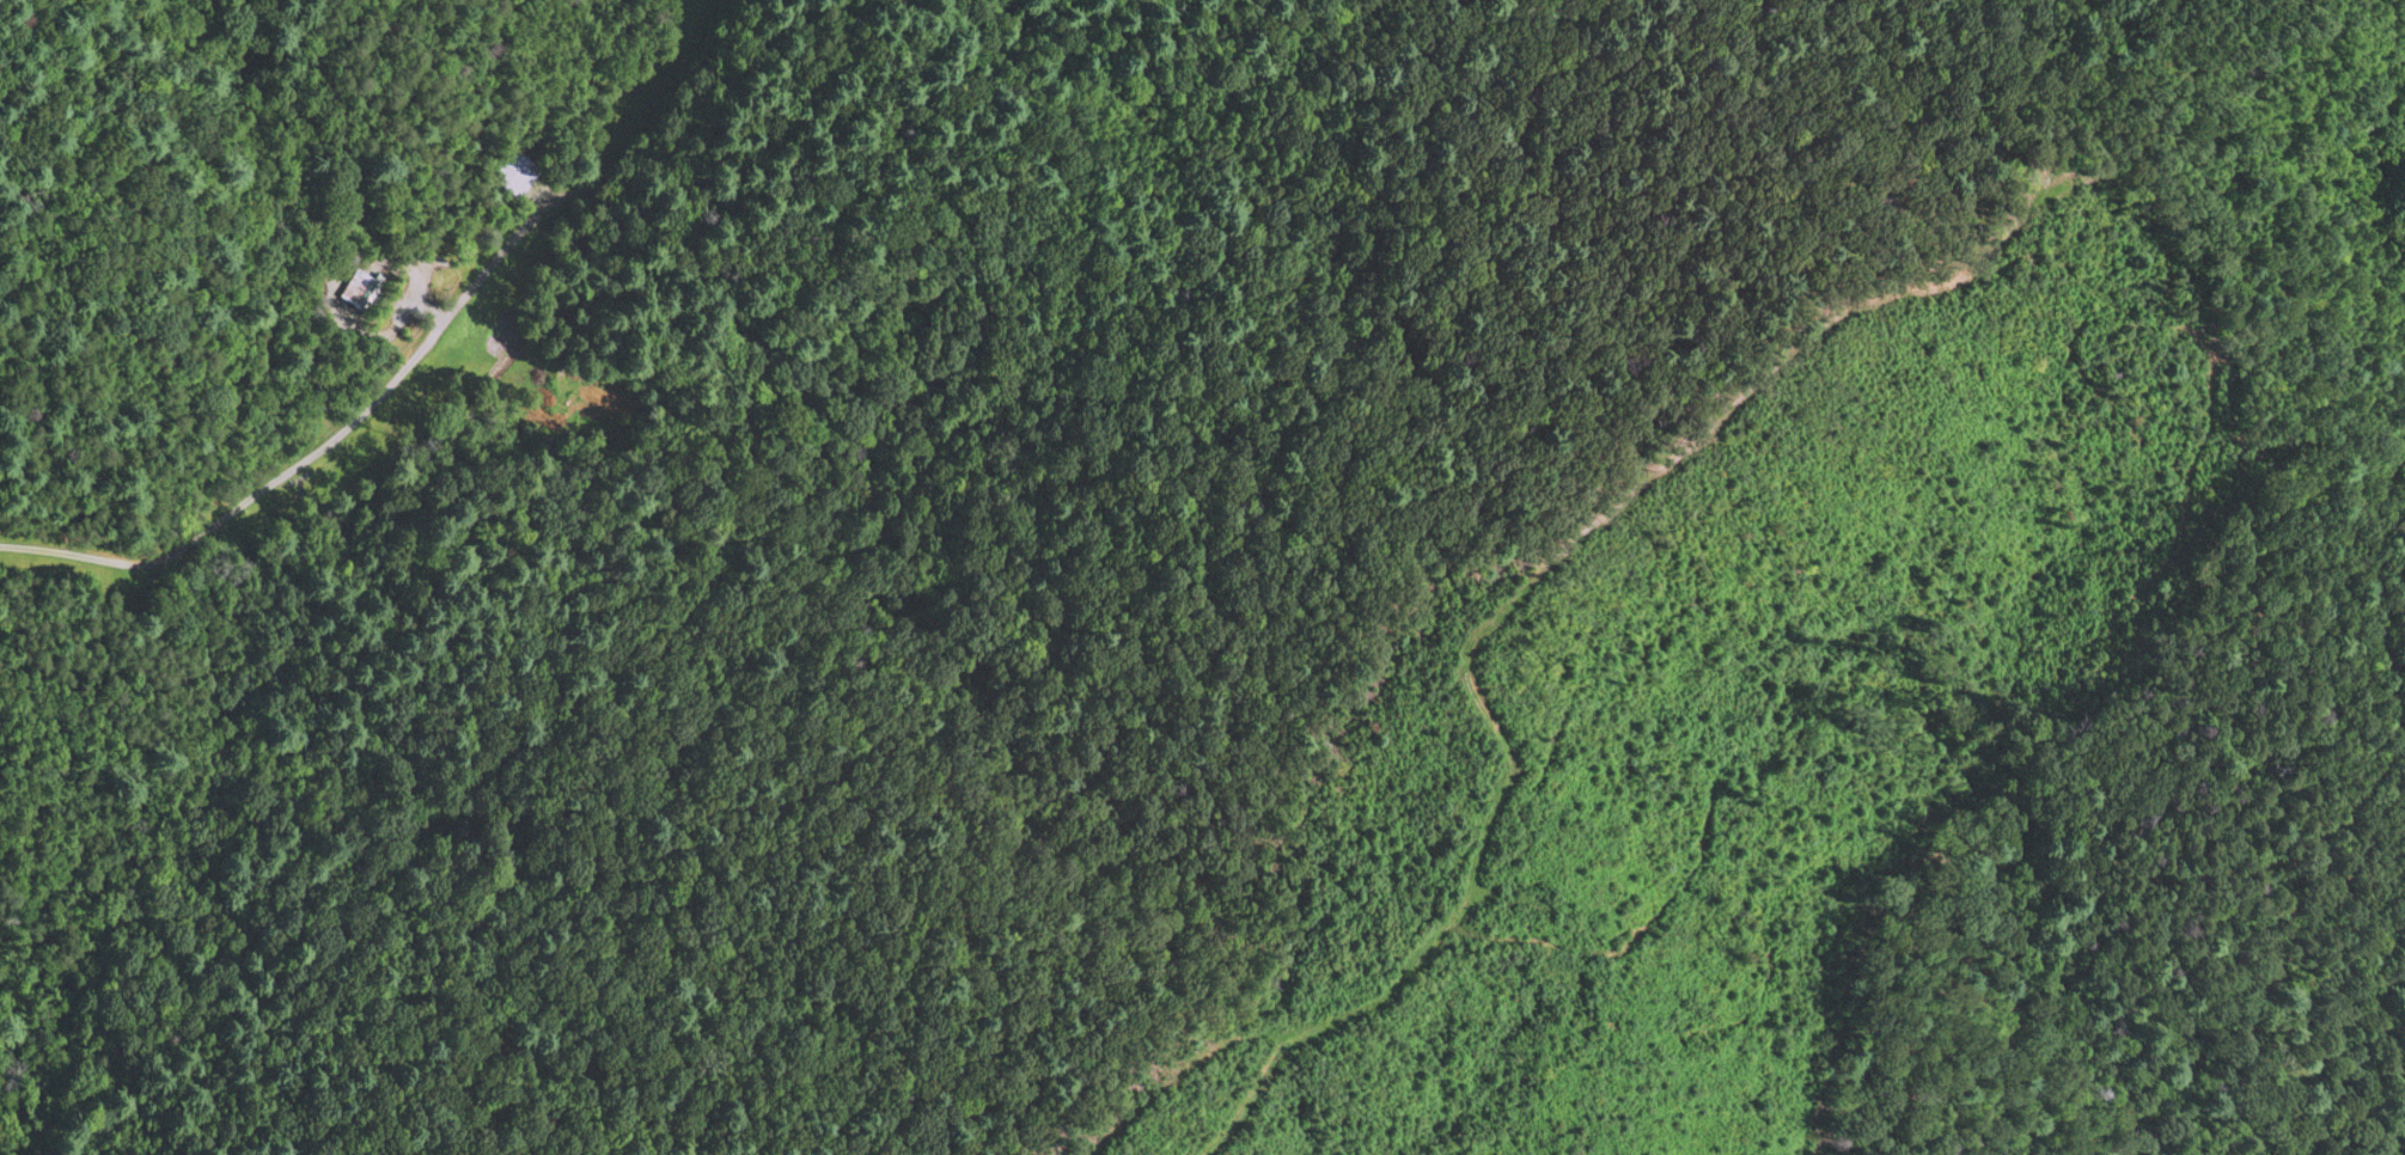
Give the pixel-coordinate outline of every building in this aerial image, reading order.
[(488,182),(520,202),(540,169),(509,149),(488,182)] [(361,315),(380,286),(355,270),(336,299),(361,315)]
